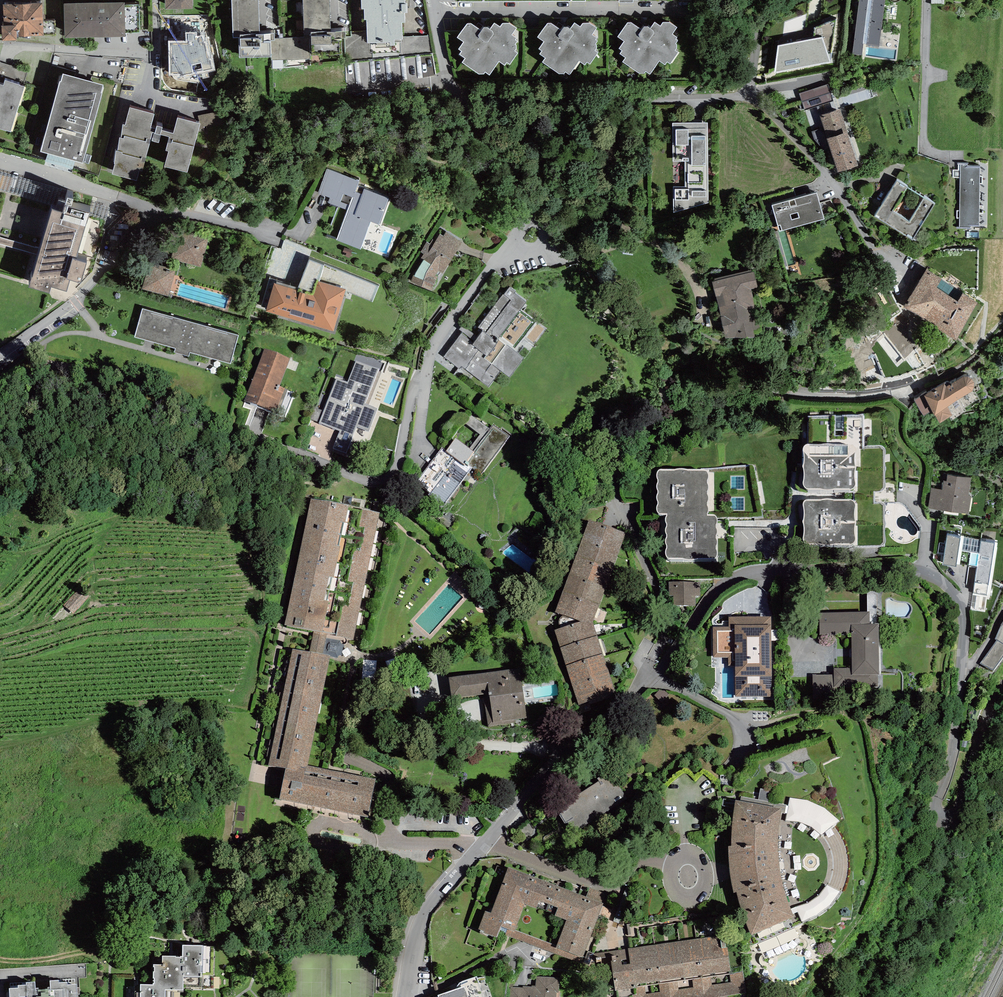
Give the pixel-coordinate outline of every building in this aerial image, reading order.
[(240,58),(271,57),(270,40),(275,40),(275,38),(275,34),(260,34),(259,0),(232,0),(234,38),(239,38),(240,58)] [(304,37),(310,37),(310,36),(311,36),(311,45),(332,44),(332,40),(344,39),(346,39),(346,37),(345,31),(331,32),(329,0),(303,0),(304,37)] [(368,43),(370,43),(391,42),(391,45),(395,45),(394,39),(400,39),(403,39),(403,36),(402,22),(405,22),(405,13),(407,13),(407,3),(405,3),(405,0),(362,0),(362,9),(364,9),(365,20),(367,20),(367,31),(368,43)] [(851,59),(861,60),(863,43),(879,45),(884,0),(859,0),(851,59)] [(125,2),(64,4),(64,38),(126,37),(125,2)] [(2,26),(2,40),(16,40),(16,36),(43,35),(42,3),(3,5),(4,26),(2,26)] [(623,62),(639,74),(644,73),(646,71),(650,75),(659,61),(665,65),(667,62),(670,64),(678,52),(675,50),(677,48),(677,45),(676,44),(678,40),(676,39),(677,37),(672,34),(677,27),(670,23),(663,23),(661,26),(655,22),(650,29),(647,27),(645,27),(642,30),(631,23),(628,23),(617,37),(624,41),(619,49),(622,51),(620,54),(626,58),(623,62)] [(462,63),(479,74),(484,74),(485,72),(489,75),(499,62),(505,66),(507,63),(510,64),(518,53),(515,51),(516,49),(516,45),(515,44),(517,41),(515,40),(517,38),(512,35),(517,28),(509,23),(503,23),(500,27),(494,23),(490,30),(487,27),(484,27),(482,31),(471,24),(468,24),(457,37),(464,42),(458,49),(462,51),(460,54),(465,58),(462,63)] [(543,62),(559,74),(564,74),(566,72),(570,75),(579,61),(585,65),(587,62),(590,64),(598,53),(595,50),(597,48),(596,45),(595,44),(598,41),(595,39),(597,37),(592,34),(597,27),(590,23),(583,23),(581,26),(575,23),(570,29),(567,27),(564,27),(562,31),(551,23),(548,23),(537,37),(544,42),(539,49),(542,51),(540,54),(546,58),(543,62)] [(346,62),(373,59),(373,54),(371,54),(370,43),(368,43),(367,31),(351,32),(351,37),(346,37),(346,39),(344,39),(346,62)] [(169,41),(169,75),(181,76),(212,69),(210,61),(208,62),(203,36),(198,37),(197,32),(186,33),(186,40),(169,41)] [(433,53),(430,36),(403,36),(403,39),(400,39),(401,56),(433,53)] [(283,60),(311,59),(310,37),(304,37),(275,38),(275,40),(270,40),(271,57),(271,60),(283,60)] [(778,45),(776,74),(830,63),(822,38),(778,45)] [(272,69),(283,69),(283,60),(271,60),(272,69)] [(11,132),(25,87),(23,86),(28,71),(0,62),(0,129),(11,132)] [(103,85),(63,74),(61,81),(60,81),(40,151),(83,164),(102,94),(101,93),(103,85)] [(833,100),(828,85),(800,94),(805,109),(833,100)] [(155,114),(130,107),(126,125),(123,124),(122,137),(120,137),(118,151),(117,150),(115,164),(116,164),(112,174),(141,180),(153,132),(155,132),(153,141),(159,142),(161,134),(162,130),(163,127),(157,126),(156,129),(151,127),(155,114)] [(858,166),(840,109),(820,116),(838,172),(858,166)] [(201,124),(178,118),(174,133),(162,130),(161,134),(170,137),(166,150),(169,151),(165,166),(188,172),(201,124)] [(707,123),(673,123),(674,214),(708,203),(707,123)] [(958,170),(953,170),(953,177),(960,177),(960,210),(957,210),(957,217),(959,217),(959,228),(970,228),(970,224),(979,225),(979,213),(983,213),(983,205),(980,205),(980,183),(982,183),(982,175),(980,175),(980,166),(969,166),(969,162),(959,162),(958,170)] [(348,210),(337,240),(360,250),(370,222),(379,225),(389,198),(364,189),(365,187),(358,185),(360,180),(357,179),(356,180),(327,169),(318,194),(330,198),(328,203),(348,210)] [(61,189),(0,170),(0,190),(57,206),(61,189)] [(934,202),(896,179),(875,215),(913,238),(934,202)] [(772,206),(780,232),(825,219),(816,193),(772,206)] [(38,253),(29,287),(49,293),(51,287),(66,291),(69,280),(81,283),(87,263),(76,260),(89,215),(90,212),(89,212),(71,208),(74,199),(68,198),(65,206),(64,206),(62,212),(52,209),(40,248),(0,237),(0,243),(38,253)] [(106,220),(110,208),(93,203),(90,212),(89,215),(106,220)] [(208,238),(179,230),(171,258),(200,266),(208,238)] [(443,273),(462,243),(446,232),(443,236),(440,234),(435,241),(432,239),(430,244),(427,242),(421,252),(424,254),(421,258),(424,260),(418,268),(415,276),(414,275),(411,282),(432,291),(436,280),(437,277),(435,276),(438,271),(443,273)] [(176,269),(149,262),(142,290),(169,297),(176,269)] [(941,277),(926,268),(903,304),(937,325),(936,327),(956,339),(979,301),(963,291),(958,300),(935,286),(941,277)] [(713,282),(726,338),(763,337),(751,290),(758,288),(754,272),(752,272),(751,270),(714,279),(715,282),(713,282)] [(333,331),(346,289),(318,281),(314,296),(274,283),(266,311),(333,331)] [(510,377),(524,358),(507,345),(506,346),(498,339),(526,302),(514,293),(516,292),(510,287),(504,295),(503,294),(473,333),(463,326),(459,330),(463,332),(444,357),(460,369),(462,366),(489,387),(500,371),(510,377)] [(238,335),(143,309),(135,337),(230,364),(238,335)] [(265,348),(244,401),(275,413),(285,388),(279,386),(290,359),(265,348)] [(319,422),(319,423),(340,431),(333,448),(347,453),(357,427),(369,432),(377,409),(378,409),(392,376),(378,370),(379,369),(356,361),(347,382),(337,378),(324,411),(319,422)] [(926,391),(915,399),(924,414),(932,408),(940,420),(949,414),(952,418),(965,409),(964,407),(979,398),(973,389),(974,385),(974,381),(972,377),(968,374),(963,374),(946,385),(944,382),(927,392),(926,391)] [(324,411),(315,407),(310,419),(319,422),(324,411)] [(482,475),(510,436),(494,425),(490,429),(471,414),(465,423),(480,434),(470,448),(456,438),(447,451),(442,448),(416,483),(431,493),(428,498),(443,508),(472,468),(482,475)] [(851,450),(808,450),(806,451),(804,452),(803,455),(803,490),(804,492),(805,493),(807,494),(851,495),(853,494),(855,491),(856,489),(855,461),(856,456),(855,453),(854,451),(851,450)] [(971,477),(942,473),(941,480),(943,481),(942,489),(931,487),(928,507),(969,514),(972,495),(969,495),(971,477)] [(674,476),(659,476),(657,479),(656,480),(657,484),(658,486),(658,489),(657,491),(657,494),(658,496),(658,499),(657,500),(657,505),(658,507),(658,510),(656,513),(657,514),(657,518),(659,519),(667,520),(666,522),(666,525),(666,528),(667,532),(666,534),(666,536),(666,538),(667,540),(667,543),(666,546),(666,548),(667,550),(667,553),(666,555),(665,558),(666,562),(668,564),(682,564),(685,564),(687,565),(692,565),(696,564),(714,564),(716,563),(717,560),(717,556),(716,554),(716,552),(716,551),(717,548),(716,545),(715,544),(716,541),(717,537),(717,535),(716,533),(716,530),(717,526),(717,523),(715,521),(707,520),(708,518),(709,514),(707,511),(708,508),(708,504),(708,501),(708,496),(708,495),(708,491),(707,488),(708,483),(708,480),(707,478),(706,476),(687,476),(683,475),(678,476),(674,476)] [(380,512),(311,498),(285,625),(313,631),(327,633),(354,639),(380,512)] [(851,505),(808,505),(806,506),(804,507),(803,510),(803,545),(804,547),(805,548),(807,549),(851,550),(853,549),(855,546),(856,544),(855,516),(856,511),(855,508),(854,506),(851,505)] [(625,540),(588,526),(582,543),(619,557),(625,540)] [(989,596),(998,541),(961,535),(961,536),(947,534),(945,543),(939,542),(937,553),(944,554),(943,563),(957,566),(957,563),(977,567),(973,593),(989,596)] [(619,557),(582,543),(575,561),(612,575),(619,557)] [(605,593),(612,575),(575,561),(569,578),(605,593)] [(598,610),(605,593),(569,578),(563,596),(598,610)] [(700,599),(699,585),(668,586),(669,610),(696,609),(695,599),(700,599)] [(84,593),(71,605),(79,613),(92,601),(84,593)] [(592,627),(598,610),(563,596),(554,616),(579,626),(592,627)] [(877,614),(877,596),(869,596),(868,614),(877,614)] [(869,616),(819,617),(820,638),(851,637),(852,670),(834,671),(834,677),(812,677),(813,698),(880,697),(880,679),(879,629),(870,629),(869,616)] [(771,620),(728,621),(728,630),(712,630),(712,668),(729,668),(734,668),(735,699),(772,699),(771,620)] [(597,640),(592,627),(579,626),(555,635),(560,652),(597,640)] [(1001,630),(996,642),(997,644),(980,666),(994,677),(1002,664),(1002,627),(1001,630)] [(323,654),(327,633),(313,631),(309,652),(323,654)] [(603,660),(597,640),(560,652),(567,672),(603,660)] [(309,652),(292,648),(269,765),(285,769),(279,800),(368,817),(376,779),(308,765),(330,656),(323,654),(309,652)] [(363,679),(376,679),(376,659),(364,659),(363,679)] [(609,679),(603,660),(567,672),(572,690),(609,679)] [(520,672),(449,682),(452,702),(483,698),(488,729),(514,726),(514,723),(527,721),(520,672)] [(616,698),(609,679),(572,690),(579,710),(616,698)] [(763,743),(755,746),(761,760),(770,756),(763,743)] [(626,801),(609,775),(597,783),(599,786),(557,813),(561,818),(559,819),(565,828),(567,827),(573,836),(626,801)] [(811,798),(796,809),(802,817),(801,818),(818,841),(834,829),(811,798)] [(731,852),(728,852),(729,858),(729,866),(729,875),(732,892),(734,898),(736,898),(738,905),(740,911),(745,926),(751,941),(794,923),(787,908),(784,895),(782,887),(779,874),(778,861),(777,853),(777,842),(779,831),(780,822),(781,815),(743,808),(741,812),(736,820),(733,826),(732,831),(731,840),(731,852)] [(507,929),(505,935),(580,964),(603,904),(509,867),(491,913),(486,911),(479,929),(484,931),(483,933),(496,937),(500,927),(507,929)] [(602,896),(601,884),(588,885),(590,897),(602,896)] [(813,905),(821,912),(824,908),(829,912),(838,899),(824,890),(813,905)] [(615,996),(621,996),(632,996),(740,996),(746,996),(742,969),(731,971),(726,938),(609,954),(615,996)] [(182,945),(182,956),(162,956),(162,964),(153,964),(153,984),(140,984),(140,991),(135,991),(135,996),(172,996),(173,990),(183,990),(183,987),(202,987),(202,945),(182,945)] [(434,996),(483,996),(478,982),(477,976),(462,981),(459,983),(455,990),(434,996)] [(511,987),(510,996),(556,996),(557,992),(558,992),(559,977),(536,976),(536,986),(532,985),(532,987),(523,986),(523,988),(511,987)] [(76,984),(67,985),(67,982),(59,983),(59,980),(50,980),(50,989),(35,990),(35,982),(26,982),(26,985),(18,985),(18,988),(9,988),(9,991),(5,991),(6,996),(77,996),(76,984)]
